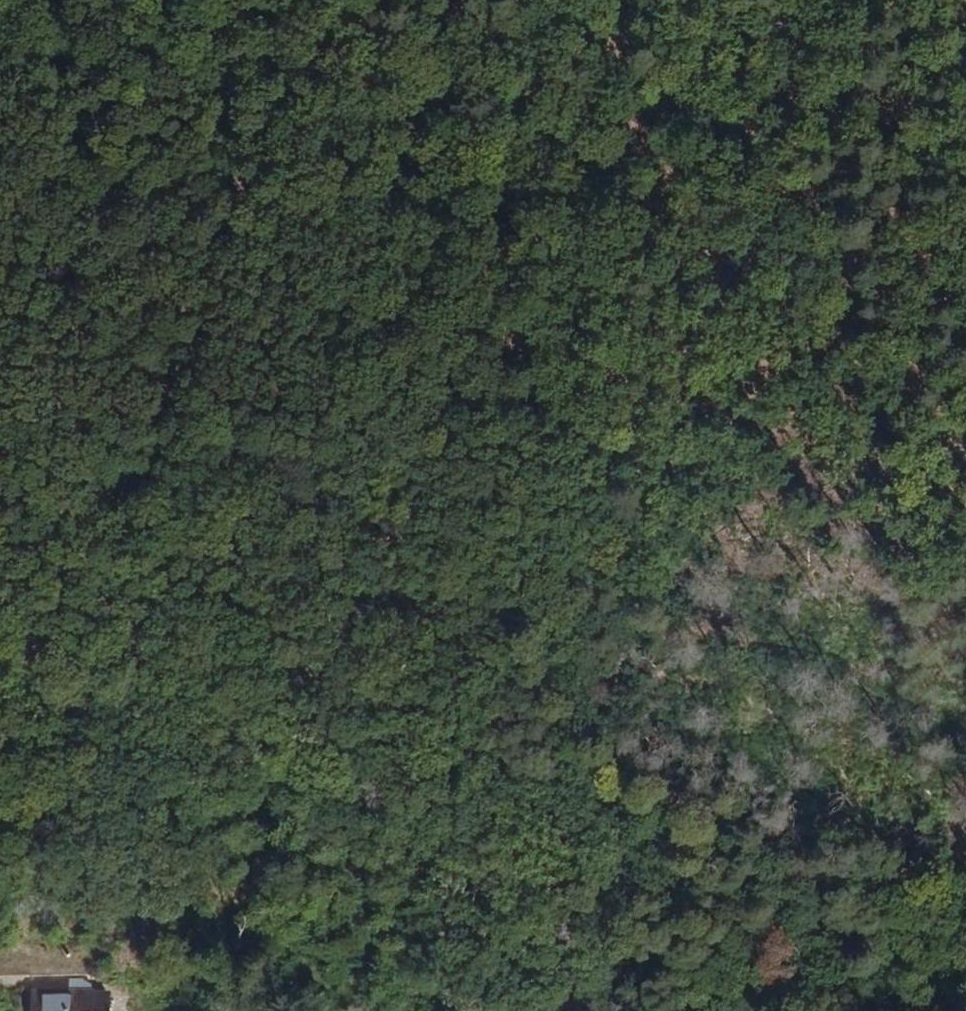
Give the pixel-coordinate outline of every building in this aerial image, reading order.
[(99,984),(47,987),(52,1010),(101,1010),(99,984)] [(114,988),(99,984),(101,1010),(115,1010),(114,988)]
